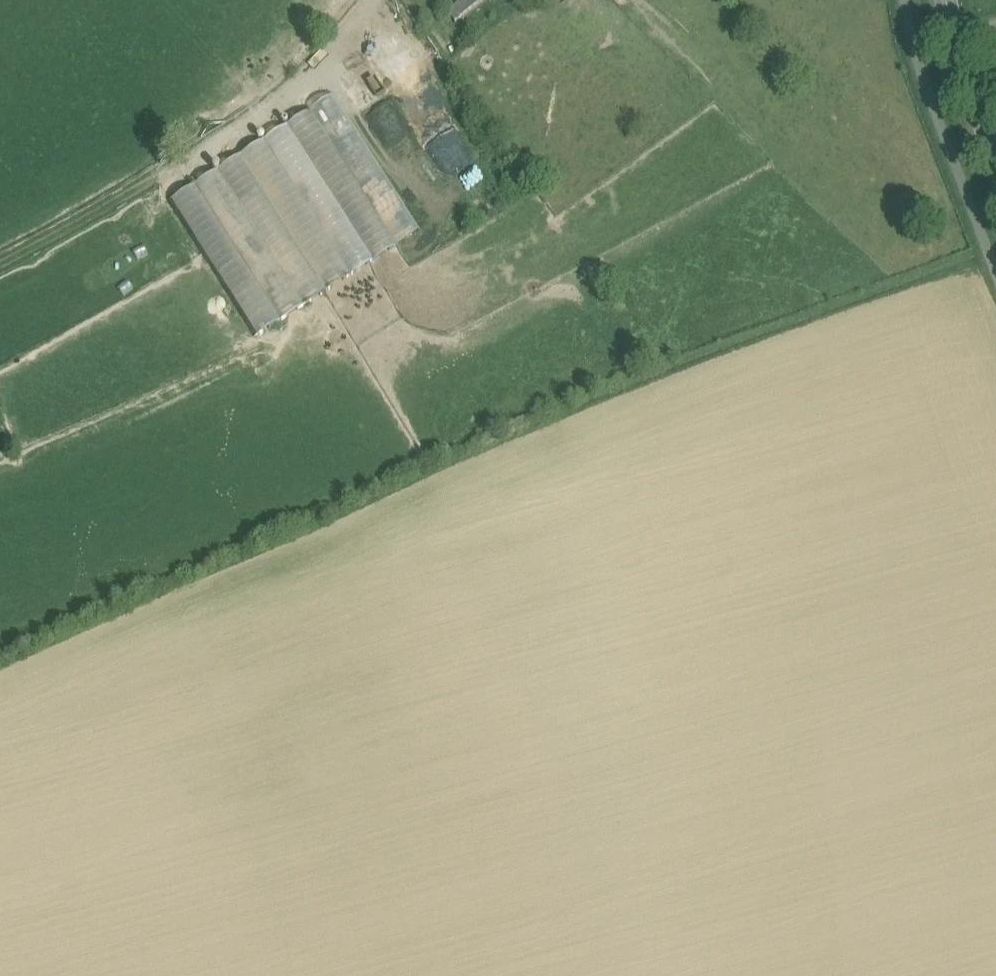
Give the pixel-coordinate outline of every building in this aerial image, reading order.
[(446,7),(455,20),(485,0),(457,0),(446,7)] [(403,101),(419,124),(442,109),(426,85),(403,101)] [(337,97),(312,107),(319,125),(344,116),(337,97)] [(313,113),(172,195),(252,332),(418,237),(358,132),(332,146),(313,113)]
